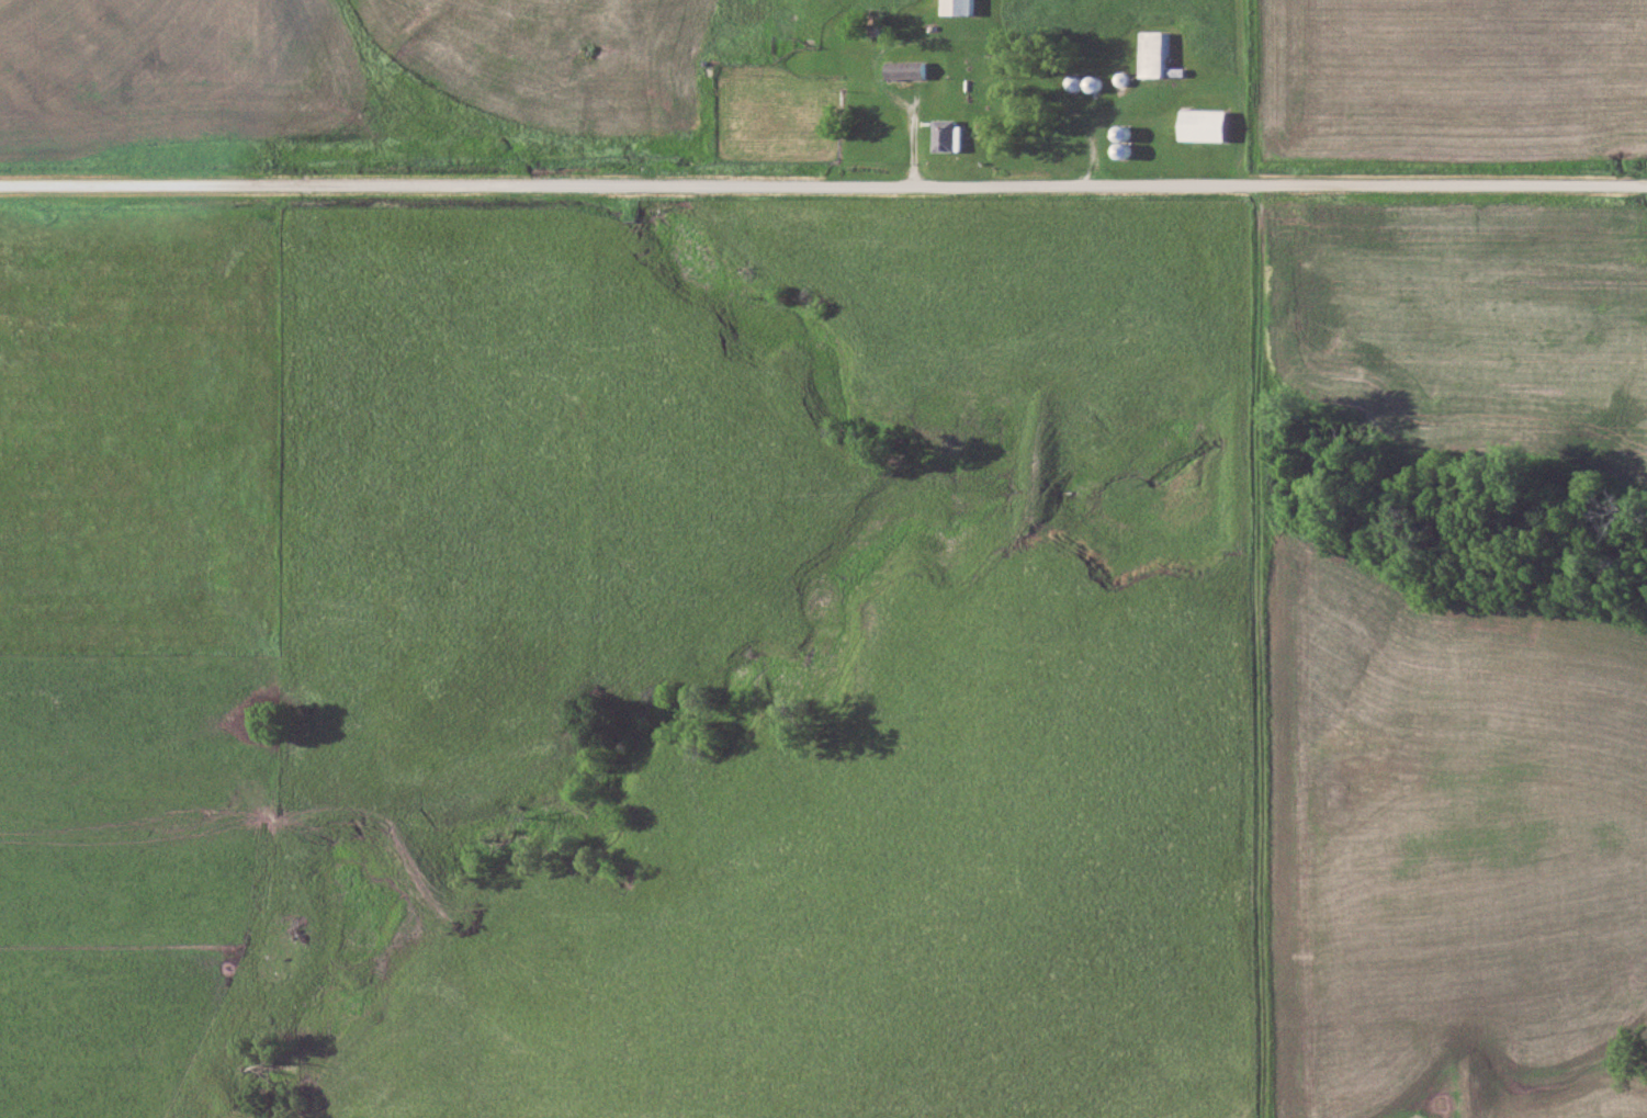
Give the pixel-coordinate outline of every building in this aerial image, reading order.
[(1164,30),(1134,30),(1134,76),(1164,76),(1164,30)] [(886,60),(886,77),(926,77),(926,60),(886,60)] [(1089,89),(1096,88),(1094,76),(1086,78),(1089,89)] [(1229,140),(1229,108),(1179,108),(1179,140),(1229,140)] [(935,150),(959,150),(958,118),(934,118),(935,150)]
